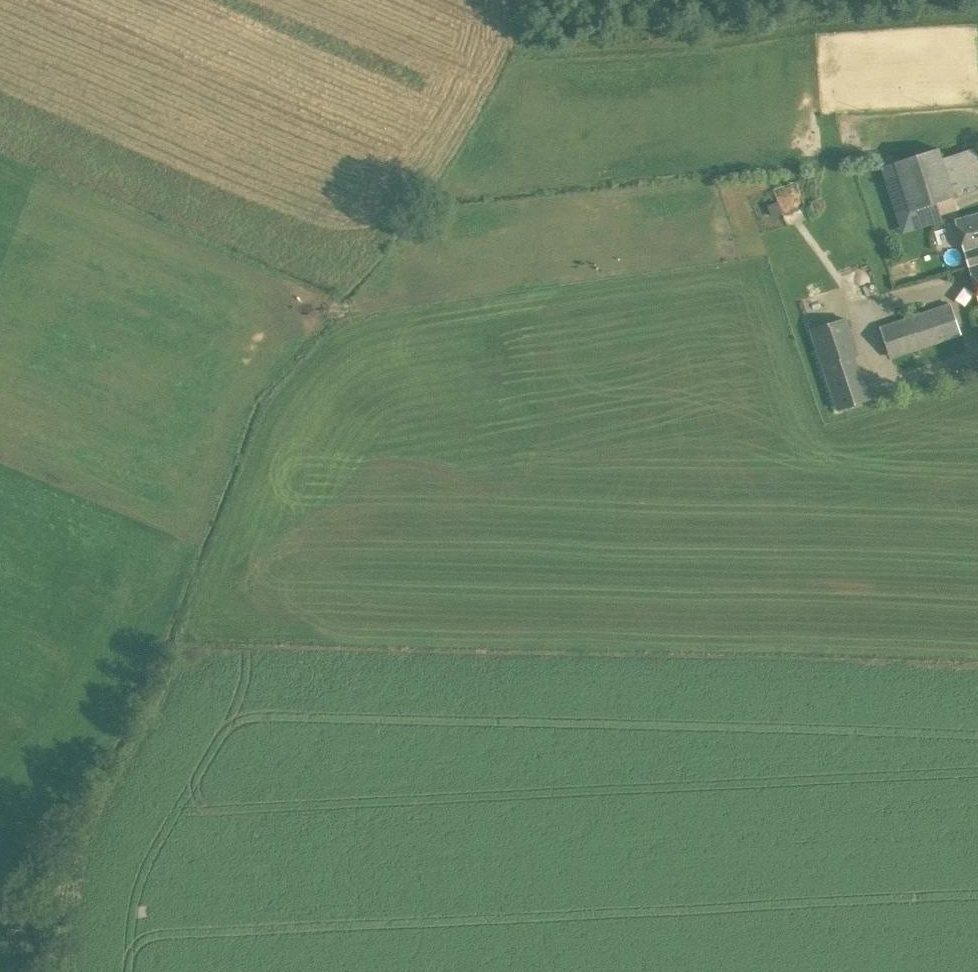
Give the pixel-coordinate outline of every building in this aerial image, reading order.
[(894,162),(909,212),(954,198),(953,192),(977,184),(977,161),(974,148),(942,158),(939,148),(894,162)] [(751,194),(763,232),(789,224),(787,216),(806,210),(797,181),(751,194)] [(977,264),(977,214),(956,220),(970,266),(977,264)] [(970,266),(977,294),(977,264),(970,266)] [(890,359),(961,335),(950,303),(879,327),(890,359)] [(836,411),(870,400),(856,357),(859,356),(846,318),(810,329),(836,411)]
